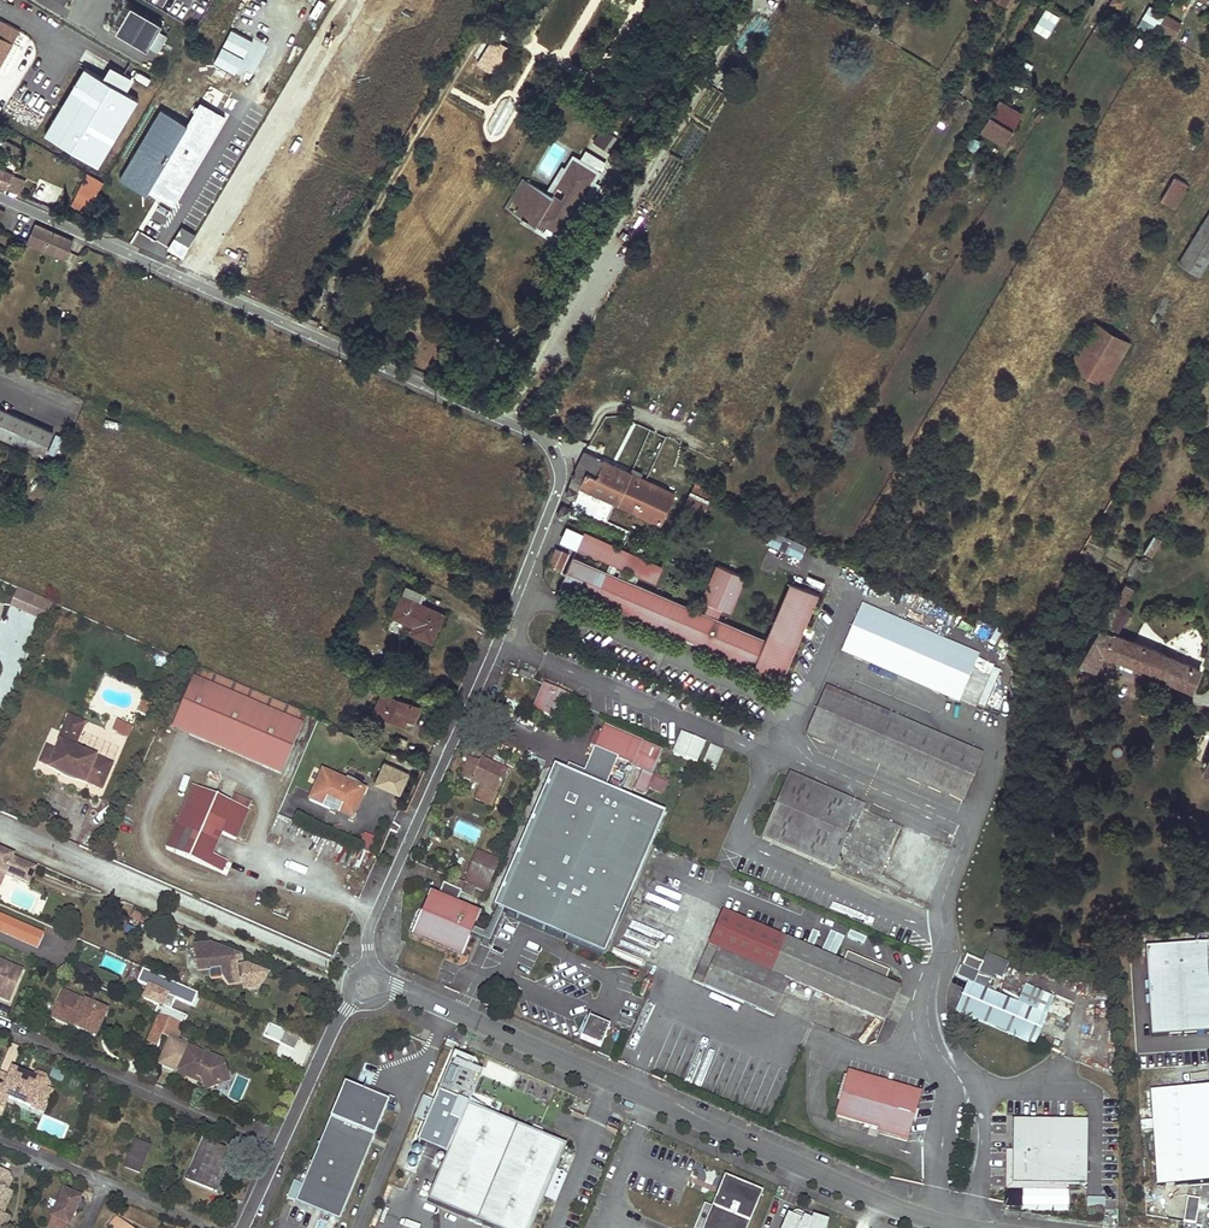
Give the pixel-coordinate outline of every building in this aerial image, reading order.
[(141,139),(175,157),(191,166),(278,0),(216,0),(141,139)] [(1110,3),(1119,8),(1124,0),(1111,0),(1110,3)] [(1142,16),(1157,26),(1165,14),(1150,4),(1142,16)] [(132,5),(117,32),(148,50),(163,23),(132,5)] [(1046,8),(1033,30),(1046,38),(1059,16),(1046,8)] [(1172,39),(1181,25),(1164,16),(1158,27),(1171,35),(1169,38),(1172,39)] [(875,22),(870,30),(878,35),(883,27),(875,22)] [(506,33),(508,31),(508,29),(507,27),(505,25),(503,25),(501,25),(499,26),(498,28),(498,30),(499,32),(501,34),(503,34),(505,34),(506,33)] [(473,59),(483,65),(497,41),(487,35),(473,59)] [(12,42),(0,36),(0,64),(12,42)] [(497,41),(483,65),(494,72),(508,49),(509,48),(498,40),(497,41)] [(512,51),(508,49),(494,72),(498,75),(512,51)] [(111,65),(103,78),(123,89),(130,76),(111,65)] [(85,67),(45,133),(98,165),(138,99),(123,89),(103,78),(85,67)] [(502,133),(514,111),(515,108),(515,105),(514,102),(511,100),(509,99),(506,99),(503,99),(501,101),(499,103),(487,125),(486,128),(486,131),(487,134),(490,136),(492,137),(495,137),(498,137),(500,135),(502,133)] [(1000,100),(991,115),(1012,128),(1021,113),(1000,100)] [(991,115),(982,129),(1004,142),(1012,128),(991,115)] [(965,142),(975,150),(983,140),(973,132),(965,142)] [(15,156),(20,148),(12,144),(8,152),(15,156)] [(547,226),(559,234),(573,211),(568,208),(576,194),(582,198),(586,201),(592,191),(587,188),(596,173),(579,162),(573,172),(574,173),(571,178),(565,174),(559,183),(569,190),(561,203),(551,197),(522,179),(510,198),(522,205),(517,214),(522,217),(522,218),(527,221),(533,224),(536,220),(540,214),(550,220),(547,226)] [(983,184),(990,173),(973,162),(966,174),(983,184)] [(13,174),(0,168),(0,185),(7,188),(13,174)] [(88,173),(78,190),(94,199),(104,182),(88,173)] [(13,174),(7,188),(21,194),(27,180),(13,174)] [(1174,176),(1161,199),(1175,207),(1188,184),(1174,176)] [(55,204),(62,188),(40,179),(33,195),(55,204)] [(569,190),(559,183),(551,197),(561,203),(569,190)] [(89,196),(78,190),(70,203),(81,210),(89,196)] [(582,198),(576,194),(568,208),(573,211),(582,198)] [(510,198),(505,207),(517,214),(522,205),(510,198)] [(1179,262),(1199,275),(1208,259),(1208,213),(1179,262)] [(550,220),(540,214),(536,220),(547,226),(550,220)] [(73,240),(37,224),(28,241),(55,253),(58,246),(69,250),(73,240)] [(1129,343),(1095,323),(1070,366),(1104,385),(1129,343)] [(53,432),(0,408),(0,435),(43,455),(53,432)] [(603,436),(600,443),(620,452),(621,449),(622,445),(603,436)] [(617,457),(620,452),(600,443),(598,448),(617,457)] [(585,451),(573,478),(568,491),(567,492),(567,493),(568,494),(568,495),(569,495),(573,497),(576,498),(579,491),(587,494),(589,490),(661,523),(674,494),(641,478),(630,473),(585,451)] [(630,473),(641,478),(643,473),(632,468),(630,473)] [(702,488),(700,493),(711,498),(713,493),(702,488)] [(557,516),(565,519),(571,509),(568,508),(565,506),(564,506),(563,506),(562,506),(561,507),(561,508),(557,516)] [(801,556),(807,544),(774,528),(768,541),(801,556)] [(663,566),(585,531),(578,546),(611,561),(618,564),(656,581),(663,566)] [(1154,534),(1144,550),(1151,555),(1161,538),(1154,534)] [(556,546),(549,564),(564,570),(571,552),(556,546)] [(818,594),(792,582),(767,640),(718,619),(722,608),(729,611),(744,576),(718,565),(703,600),(709,602),(704,613),(613,574),(606,572),(573,557),(562,583),(756,666),(754,671),(780,682),(818,594)] [(611,561),(606,572),(613,574),(618,564),(611,561)] [(1100,626),(1117,634),(1131,608),(1125,604),(1134,588),(1125,583),(1117,597),(1116,599),(1100,626)] [(406,587),(394,616),(415,625),(412,632),(432,641),(444,614),(419,603),(423,595),(406,587)] [(43,599),(18,588),(10,606),(35,617),(43,599)] [(53,603),(43,599),(35,617),(45,621),(53,603)] [(973,670),(977,660),(860,611),(843,650),(960,700),(973,670)] [(956,641),(963,625),(954,621),(947,637),(956,641)] [(1079,662),(1096,670),(1106,652),(1117,634),(1100,626),(1079,662)] [(1117,634),(1106,652),(1120,658),(1129,638),(1117,634)] [(1129,638),(1120,658),(1137,666),(1137,664),(1169,677),(1168,679),(1192,689),(1200,668),(1147,645),(1129,638)] [(195,678),(305,726),(309,716),(199,668),(195,678)] [(973,670),(960,700),(976,707),(989,677),(973,670)] [(173,728),(283,776),(305,726),(195,678),(173,728)] [(374,682),(365,678),(355,699),(364,703),(374,682)] [(544,684),(542,689),(567,700),(569,695),(544,684)] [(567,700),(542,689),(533,710),(559,721),(567,700)] [(981,759),(824,691),(807,731),(964,798),(981,759)] [(383,692),(375,711),(404,724),(406,719),(413,722),(420,708),(383,692)] [(84,724),(68,717),(62,732),(67,735),(63,744),(60,742),(56,752),(46,747),(39,763),(95,787),(101,773),(108,776),(112,765),(74,748),(84,724)] [(111,730),(128,737),(133,726),(117,718),(111,730)] [(634,791),(643,795),(662,752),(603,727),(594,748),(643,769),(634,791)] [(67,735),(62,732),(58,741),(60,742),(63,744),(67,735)] [(683,734),(674,754),(695,763),(703,742),(683,734)] [(722,752),(710,747),(702,764),(714,770),(722,752)] [(496,794),(506,771),(481,759),(478,764),(469,759),(461,777),(479,786),(473,798),(491,805),(496,793),(496,794)] [(383,762),(375,782),(400,793),(408,772),(383,762)] [(664,814),(554,766),(493,907),(603,954),(664,814)] [(108,776),(101,773),(95,787),(102,790),(108,776)] [(363,791),(322,773),(310,800),(331,810),(333,807),(352,816),(363,791)] [(950,848),(787,778),(763,834),(926,904),(950,848)] [(212,855),(221,832),(236,839),(247,813),(192,789),(166,849),(221,873),(226,861),(212,855)] [(285,797),(278,815),(287,819),(294,801),(285,797)] [(331,810),(351,819),(352,816),(333,807),(331,810)] [(271,836),(347,861),(354,838),(314,825),(312,829),(277,818),(271,836)] [(357,848),(372,852),(377,837),(362,832),(357,848)] [(28,885),(29,884),(36,869),(12,859),(13,857),(0,852),(0,873),(5,875),(28,885)] [(469,875),(489,883),(498,862),(478,853),(469,875)] [(485,892),(489,883),(469,875),(465,883),(485,892)] [(456,881),(453,889),(461,892),(471,897),(474,889),(456,881)] [(439,894),(456,902),(461,892),(453,889),(443,884),(439,894)] [(479,916),(429,895),(412,935),(462,956),(479,916)] [(145,927),(149,916),(133,910),(129,920),(145,927)] [(842,963),(723,912),(693,981),(774,1016),(789,981),(884,1022),(899,988),(884,981),(889,971),(847,953),(842,963)] [(0,914),(0,932),(38,949),(45,933),(0,914)] [(993,938),(1015,938),(1015,927),(994,926),(993,938)] [(836,954),(844,936),(831,930),(823,949),(836,954)] [(864,943),(866,936),(850,931),(848,939),(864,943)] [(221,976),(227,986),(239,985),(238,975),(236,975),(235,963),(231,964),(229,954),(211,945),(195,946),(197,963),(209,962),(210,971),(211,977),(221,976)] [(1054,998),(1024,985),(1017,1003),(987,990),(993,976),(1001,979),(1008,963),(985,954),(981,963),(966,956),(958,977),(968,982),(955,1011),(1034,1045),(1054,998)] [(9,1002),(22,971),(0,962),(0,998),(9,1002)] [(197,963),(198,972),(210,971),(209,962),(197,963)] [(245,974),(241,975),(242,988),(258,986),(257,977),(256,969),(249,966),(244,967),(245,974)] [(266,973),(256,969),(257,977),(258,986),(267,975),(266,973)] [(196,995),(143,971),(137,983),(165,995),(174,999),(191,1007),(196,995)] [(107,1010),(62,991),(51,1017),(96,1036),(107,1010)] [(174,999),(165,995),(161,1006),(170,1010),(174,999)] [(158,1005),(155,1012),(159,1014),(168,1018),(182,1024),(183,1025),(186,1017),(170,1010),(161,1006),(158,1005)] [(154,1026),(163,1030),(168,1018),(159,1014),(154,1026)] [(609,1026),(589,1017),(580,1038),(600,1047),(609,1026)] [(182,1024),(168,1018),(163,1030),(161,1035),(169,1038),(158,1064),(174,1071),(173,1076),(183,1080),(187,1073),(200,1079),(202,1084),(205,1091),(218,1086),(225,1070),(221,1060),(175,1041),(182,1024)] [(154,1026),(147,1042),(157,1046),(161,1035),(163,1030),(154,1026)] [(299,1037),(285,1031),(280,1043),(294,1050),(299,1037)] [(475,1078),(476,1070),(460,1066),(458,1074),(475,1078)] [(9,1098),(43,1114),(53,1092),(46,1089),(48,1083),(45,1077),(39,1074),(31,1076),(31,1078),(12,1070),(9,1077),(0,1073),(0,1095),(9,1098)] [(225,1070),(218,1086),(228,1081),(225,1070)] [(187,1073),(185,1076),(202,1084),(200,1079),(187,1073)] [(908,1137),(920,1096),(847,1075),(835,1116),(908,1137)] [(382,1105),(386,1095),(357,1083),(354,1089),(358,1090),(356,1095),(366,1099),(366,1098),(382,1105)] [(343,1084),(294,1203),(338,1221),(386,1107),(382,1105),(366,1098),(366,1099),(356,1095),(358,1090),(354,1089),(343,1084)] [(1208,1182),(1208,1087),(1150,1091),(1156,1186),(1208,1182)] [(4,1108),(9,1098),(0,1095),(0,1106),(4,1108)] [(453,1110),(462,1113),(466,1104),(457,1100),(453,1110)] [(497,1227),(530,1227),(565,1144),(467,1103),(427,1199),(497,1227)] [(238,1111),(231,1108),(229,1114),(236,1117),(238,1111)] [(1088,1116),(1013,1115),(1013,1179),(1088,1180),(1088,1116)] [(150,1147),(135,1140),(124,1167),(139,1173),(150,1147)] [(202,1141),(186,1179),(213,1191),(222,1169),(229,1152),(202,1141)] [(0,1169),(0,1226),(1,1226),(6,1216),(3,1214),(12,1192),(7,1190),(11,1181),(8,1173),(0,1169)] [(222,1169),(213,1191),(217,1192),(226,1171),(222,1169)] [(724,1177),(715,1197),(732,1204),(741,1184),(724,1177)] [(741,1184),(732,1204),(715,1197),(711,1207),(704,1204),(694,1227),(747,1227),(762,1192),(741,1184)] [(786,1189),(778,1185),(774,1196),(781,1200),(786,1189)] [(47,1227),(68,1227),(81,1198),(63,1190),(52,1217),(47,1227)] [(1201,1198),(1188,1197),(1185,1222),(1198,1224),(1201,1198)] [(791,1215),(785,1227),(824,1227),(824,1224),(821,1222),(811,1218),(810,1221),(803,1218),(804,1215),(798,1212),(795,1212),(791,1215)] [(9,1217),(6,1216),(1,1226),(6,1224),(9,1217)] [(117,1216),(109,1226),(111,1227),(131,1227),(117,1216)]
